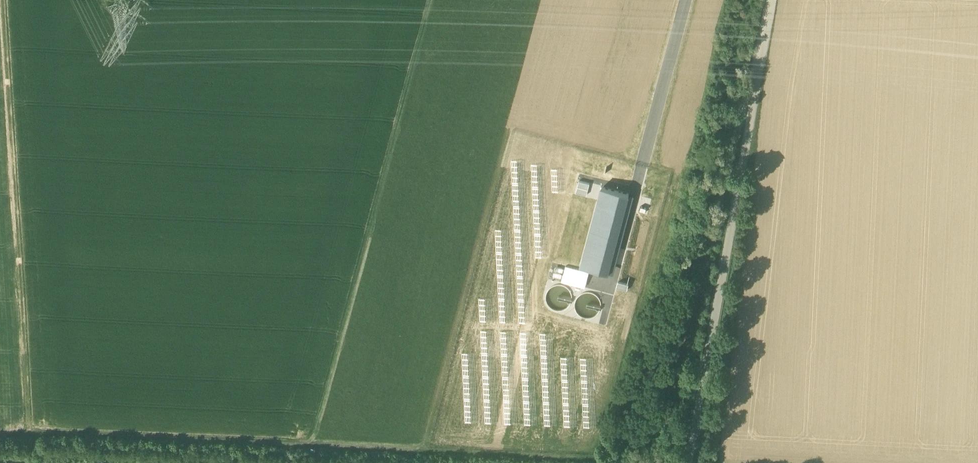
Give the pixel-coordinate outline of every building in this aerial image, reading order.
[(579,181),(576,192),(587,194),(589,183),(579,181)] [(670,184),(669,191),(679,193),(680,186),(670,184)] [(629,193),(601,185),(580,265),(608,273),(629,193)] [(627,290),(628,285),(618,282),(616,287),(627,290)]
